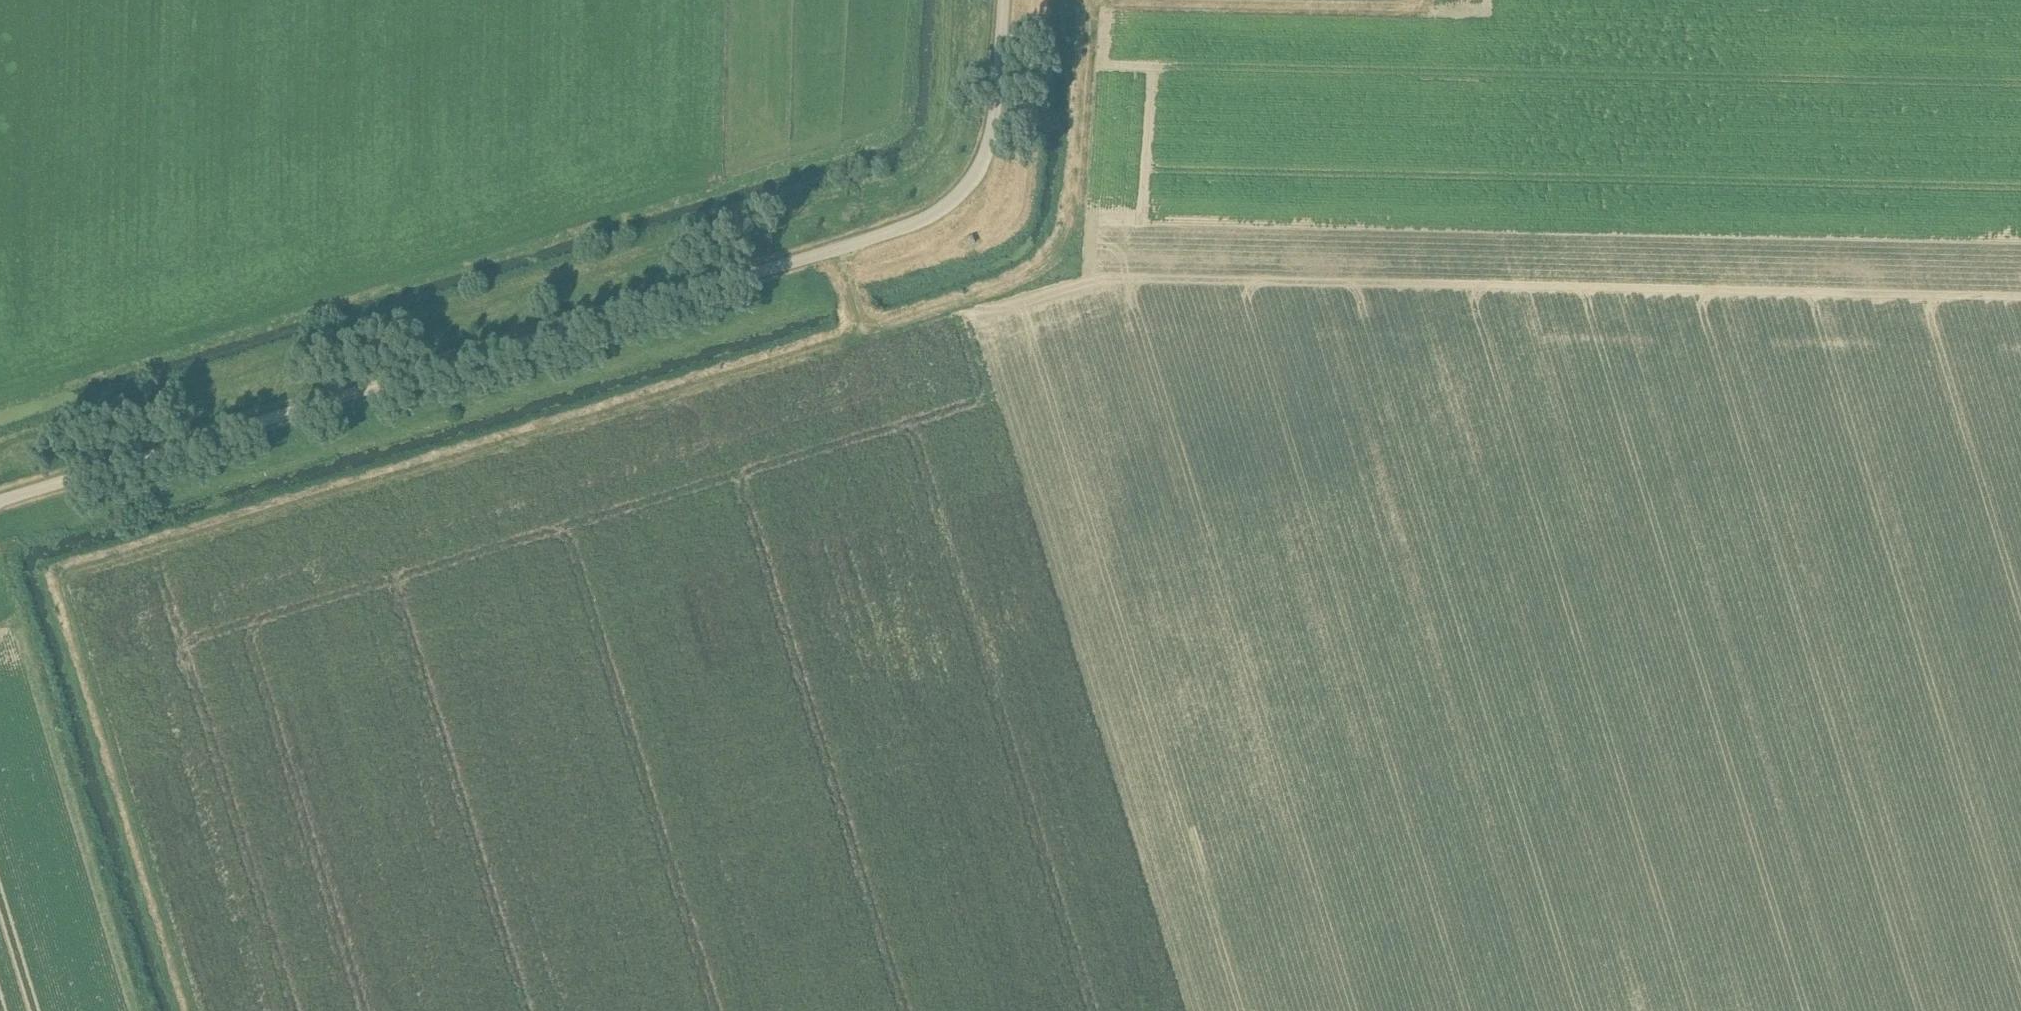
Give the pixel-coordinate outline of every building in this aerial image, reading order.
[(967,239),(969,245),(976,243),(973,237),(967,239)]
